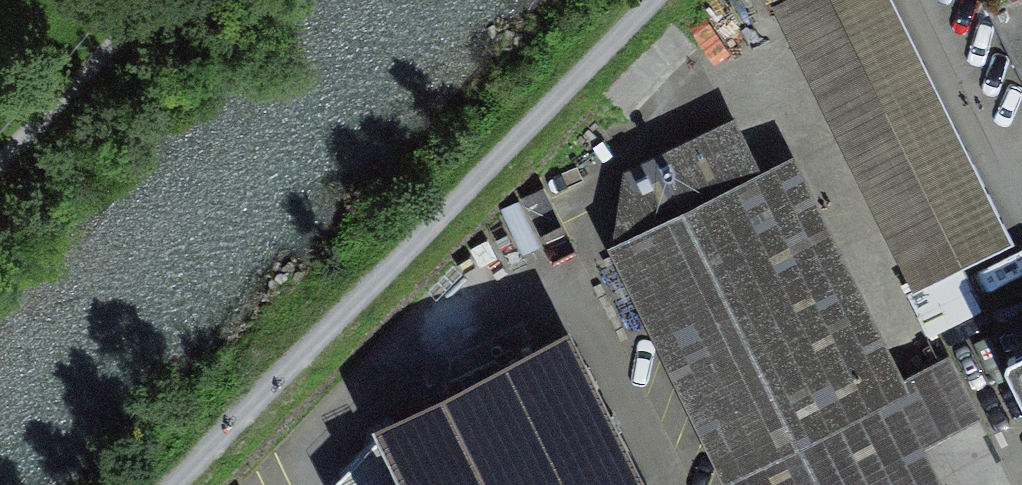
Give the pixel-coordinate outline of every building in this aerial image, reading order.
[(910,312),(1012,263),(886,0),(760,0),(910,312)] [(1021,60),(1021,0),(994,0),(1021,60)] [(755,484),(957,484),(797,153),(633,231),(755,484)] [(364,484),(653,484),(578,328),(342,439),(364,484)] [(1021,370),(1021,345),(1012,349),(1021,370)]
